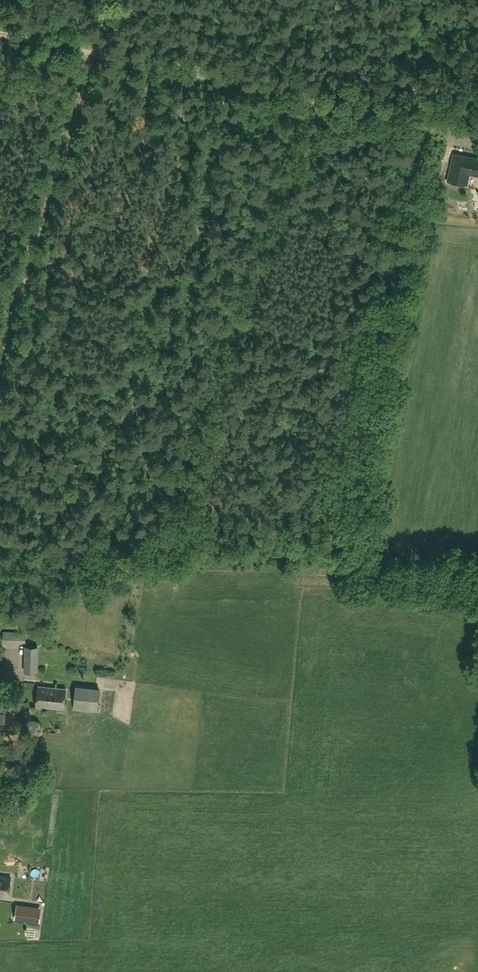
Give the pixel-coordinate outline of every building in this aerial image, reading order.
[(467,186),(470,175),(477,177),(477,176),(477,159),(454,154),(448,182),(467,186)] [(25,672),(37,672),(38,648),(26,648),(25,672)] [(36,706),(64,709),(66,689),(38,686),(36,706)] [(99,710),(99,692),(76,691),(76,710),(99,710)] [(14,728),(15,715),(0,714),(0,727),(14,728)] [(32,873),(32,879),(42,880),(42,868),(27,868),(27,873),(32,873)] [(8,898),(11,878),(0,876),(0,896),(8,898)] [(18,915),(16,914),(15,919),(31,921),(39,922),(41,908),(33,907),(17,905),(16,909),(19,910),(18,915)]
